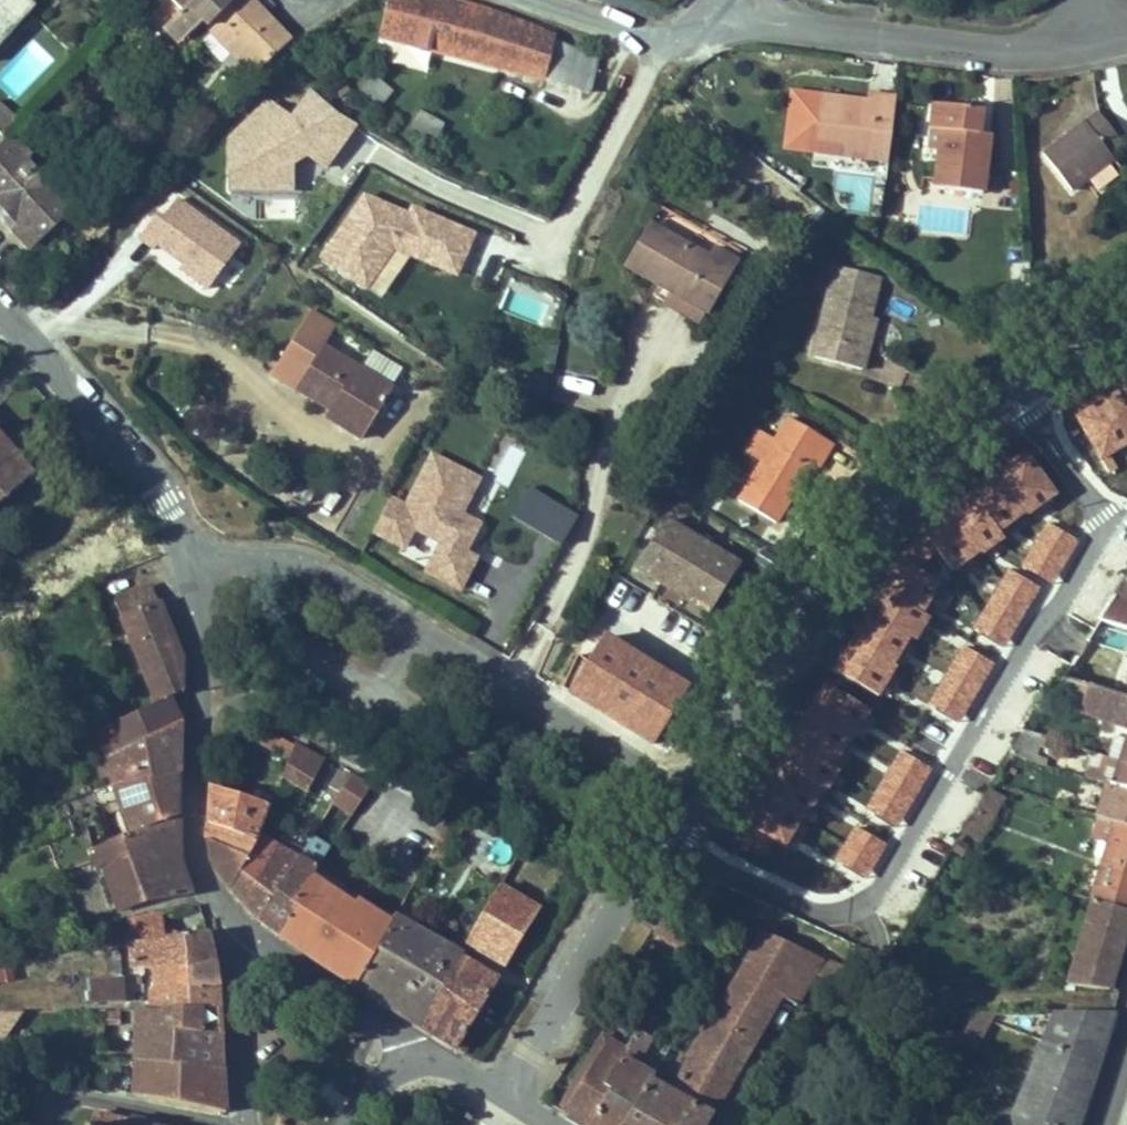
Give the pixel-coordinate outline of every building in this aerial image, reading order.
[(38,11),(27,0),(0,0),(0,50),(38,11)] [(187,11),(166,32),(174,40),(185,42),(201,25),(207,31),(237,0),(198,0),(187,11)] [(187,11),(198,0),(177,0),(187,11)] [(247,0),(237,0),(207,31),(253,82),(289,46),(247,0)] [(455,0),(389,0),(378,39),(518,78),(532,25),(482,7),(455,0)] [(532,25),(518,78),(543,84),(544,79),(556,39),(557,35),(532,25)] [(591,94),(600,59),(556,39),(544,79),(591,94)] [(361,91),(378,106),(392,90),(375,75),(361,91)] [(0,96),(0,106),(14,119),(29,104),(18,94),(10,86),(0,96)] [(291,144),(324,168),(350,122),(338,114),(312,90),(290,119),(267,101),(229,139),(229,161),(257,178),(290,178),(291,178),(291,144)] [(873,92),(873,99),(901,102),(902,95),(873,92)] [(873,99),(826,94),(821,142),(852,145),(875,147),(874,158),(896,160),(901,102),(873,99)] [(994,192),(999,134),(986,133),(989,107),(942,103),(940,128),(952,129),(947,188),(994,192)] [(1105,109),(1052,151),(1082,188),(1125,155),(1116,143),(1126,135),(1105,109)] [(419,113),(411,128),(436,140),(444,125),(419,113)] [(48,235),(95,191),(78,173),(70,171),(50,148),(50,140),(28,115),(0,144),(0,179),(48,235)] [(875,147),(852,145),(851,156),(874,158),(875,147)] [(229,161),(229,178),(230,178),(257,178),(229,161)] [(257,178),(230,178),(230,191),(279,191),(257,178)] [(279,191),(290,191),(290,178),(257,178),(279,191)] [(455,276),(473,234),(412,209),(405,225),(364,196),(342,229),(386,256),(392,248),(455,276)] [(261,210),(288,211),(288,197),(262,197),(261,210)] [(208,289),(239,246),(176,199),(161,218),(155,214),(138,239),(154,250),(157,246),(183,264),(190,270),(187,274),(208,289)] [(663,213),(640,254),(684,279),(720,299),(749,249),(728,237),(723,247),(663,213)] [(342,229),(322,258),(365,288),(386,256),(342,229)] [(890,273),(846,260),(823,335),(818,353),(839,359),(869,368),(875,348),(868,346),(878,315),(890,273)] [(179,269),(187,274),(190,270),(183,264),(179,269)] [(720,299),(684,279),(678,289),(715,310),(720,299)] [(884,317),(878,315),(868,346),(875,348),(884,317)] [(404,382),(332,341),(308,384),(341,403),(337,410),(375,432),(404,382)] [(1104,401),(1126,439),(1126,387),(1104,401)] [(1108,455),(1126,444),(1126,439),(1104,401),(1075,418),(1107,472),(1115,467),(1108,455)] [(802,437),(817,414),(805,406),(790,430),(802,437)] [(28,445),(11,426),(18,420),(11,412),(0,421),(0,470),(11,460),(24,449),(28,445)] [(791,510),(827,454),(832,457),(847,433),(817,414),(802,437),(790,430),(776,452),(754,486),(791,510)] [(776,452),(790,430),(776,421),(762,442),(776,452)] [(509,489),(523,447),(504,441),(490,483),(509,489)] [(24,449),(11,460),(29,480),(41,469),(24,449)] [(428,453),(405,504),(390,498),(368,545),(466,589),(481,557),(473,554),(486,525),(464,515),(482,477),(428,453)] [(997,473),(1025,512),(1027,515),(1055,494),(1025,453),(997,473)] [(29,480),(11,460),(0,470),(0,506),(29,480)] [(970,492),(998,531),(1025,512),(997,473),(970,492)] [(547,477),(531,506),(579,532),(595,503),(547,477)] [(980,551),(982,553),(1003,538),(998,531),(970,492),(950,510),(980,551)] [(680,507),(651,554),(724,597),(754,553),(680,507)] [(936,549),(952,571),(980,551),(950,510),(924,532),(936,549)] [(1076,540),(1048,523),(1037,542),(1065,558),(1076,540)] [(917,571),(923,561),(936,549),(924,532),(907,547),(881,590),(920,613),(938,584),(917,571)] [(1061,566),(1065,558),(1037,542),(1032,549),(1061,566)] [(1061,566),(1032,549),(1027,559),(1021,567),(1050,584),(1061,566)] [(1038,587),(1009,570),(998,588),(1026,605),(1038,587)] [(113,601),(153,705),(171,697),(182,692),(181,660),(152,587),(113,601)] [(1022,612),(1026,605),(998,588),(994,595),(1022,612)] [(914,640),(928,617),(920,613),(881,590),(868,613),(909,637),(914,640)] [(1012,630),(1022,612),(994,595),(983,613),(1012,630)] [(851,641),(892,665),(909,637),(868,613),(851,641)] [(1012,630),(983,613),(973,630),(1002,647),(1012,630)] [(834,670),(877,696),(895,667),(892,665),(851,641),(834,670)] [(982,681),(992,663),(963,646),(953,664),(982,681)] [(982,681),(953,664),(943,681),(972,698),(982,681)] [(1100,677),(1097,687),(1105,690),(1101,701),(1126,712),(1126,687),(1100,677)] [(967,705),(972,698),(943,681),(939,688),(967,705)] [(848,739),(851,741),(868,711),(825,685),(807,715),(848,739)] [(967,705),(939,688),(928,706),(957,723),(967,705)] [(153,705),(83,736),(94,762),(182,722),(171,697),(153,705)] [(791,743),(832,767),(848,739),(807,715),(791,743)] [(307,748),(312,735),(284,720),(278,732),(307,748)] [(179,776),(182,722),(94,762),(105,787),(109,785),(112,791),(179,776)] [(1045,723),(1031,746),(1051,752),(1064,731),(1045,723)] [(343,750),(312,735),(307,748),(299,769),(326,783),(343,750)] [(821,792),(824,793),(837,770),(832,767),(791,743),(777,766),(821,792)] [(930,768),(901,751),(891,769),(919,786),(930,768)] [(379,783),(387,771),(370,763),(363,774),(379,783)] [(801,818),(804,820),(821,792),(777,766),(760,794),(801,818)] [(915,793),(919,786),(891,769),(886,776),(915,793)] [(180,818),(179,776),(112,791),(115,802),(127,836),(180,818)] [(915,793),(886,776),(876,793),(905,810),(915,793)] [(222,783),(220,818),(273,829),(275,830),(279,818),(286,801),(222,783)] [(115,802),(112,791),(109,785),(105,787),(85,794),(92,811),(115,802)] [(895,828),(905,810),(876,793),(866,811),(895,828)] [(760,794),(734,838),(764,855),(773,839),(784,846),(801,818),(760,794)] [(274,914),(297,930),(330,867),(361,814),(351,808),(322,853),(315,850),(274,914)] [(179,858),(180,818),(127,836),(86,850),(93,869),(100,867),(127,858),(144,903),(192,895),(179,858)] [(273,829),(220,818),(220,828),(220,831),(265,845),(273,829)] [(244,881),(259,899),(296,839),(288,834),(292,823),(279,818),(275,830),(273,829),(265,845),(244,881)] [(984,825),(979,833),(989,839),(994,831),(984,825)] [(885,844),(856,827),(846,845),(874,862),(885,844)] [(265,845),(220,831),(223,842),(229,844),(229,860),(244,881),(265,845)] [(1109,898),(1126,903),(1126,833),(1107,897),(1109,898)] [(259,899),(274,914),(315,850),(296,839),(259,899)] [(846,845),(836,862),(864,879),(874,862),(846,845)] [(484,938),(523,961),(586,861),(573,856),(548,897),(518,880),(484,938)] [(117,911),(144,903),(127,858),(100,867),(117,911)] [(297,930),(335,956),(370,892),(330,867),(297,930)] [(335,956),(371,980),(408,915),(371,891),(370,892),(335,956)] [(1084,985),(1126,985),(1126,903),(1109,898),(1084,985)] [(371,980),(435,1022),(476,951),(411,910),(408,915),(371,980)] [(132,943),(167,938),(162,913),(129,917),(132,943)] [(712,926),(707,934),(738,952),(748,936),(717,916),(712,926)] [(107,947),(120,946),(118,923),(95,926),(98,948),(107,947)] [(843,952),(841,954),(782,927),(751,978),(735,1006),(688,1089),(666,1076),(637,1124),(720,1124),(796,994),(814,1002),(834,966),(865,981),(873,966),(843,952)] [(216,963),(210,933),(167,938),(132,943),(126,944),(128,969),(142,968),(178,966),(216,963)] [(107,980),(121,979),(120,946),(107,947),(107,980)] [(435,1022),(471,1045),(515,975),(476,951),(435,1022)] [(219,989),(216,963),(178,966),(181,987),(219,989)] [(11,966),(0,968),(0,982),(13,980),(11,966)] [(221,1011),(219,989),(181,987),(178,966),(142,968),(144,1014),(157,1014),(157,1012),(221,1011)] [(107,980),(87,980),(88,1002),(125,1001),(124,979),(121,979),(107,980)] [(1039,1007),(1024,1007),(1025,1018),(1040,1018),(1039,1007)] [(1074,1008),(1032,1109),(1022,1124),(1095,1124),(1126,1030),(1126,1009),(1074,1008)] [(104,1011),(104,1025),(119,1025),(119,1010),(104,1011)] [(223,1036),(221,1011),(157,1012),(157,1014),(157,1035),(170,1035),(223,1036)] [(157,1014),(144,1014),(139,1014),(131,1063),(134,1063),(171,1066),(170,1035),(157,1035),(157,1014)] [(601,1124),(637,1124),(666,1076),(667,1073),(654,1065),(672,1034),(655,1024),(643,1045),(615,1093),(619,1096),(601,1124)] [(616,1049),(625,1034),(619,1030),(610,1045),(616,1049)] [(580,1115),(596,1124),(601,1124),(619,1096),(615,1093),(643,1045),(625,1034),(616,1049),(580,1115)] [(226,1071),(223,1036),(170,1035),(171,1066),(226,1071)] [(129,1095),(228,1113),(226,1071),(171,1066),(134,1063),(129,1095)] [(130,1119),(128,1124),(92,1114),(90,1124),(84,1123),(84,1124),(152,1124),(130,1119)]
